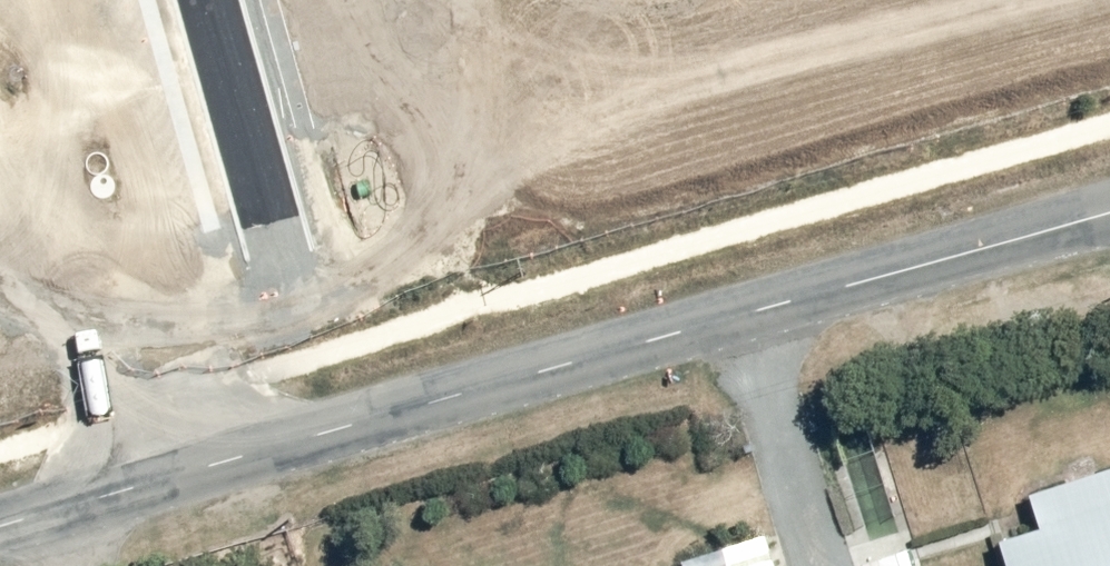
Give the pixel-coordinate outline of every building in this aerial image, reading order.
[(1005,565),(1109,565),(1109,467),(1023,495),(1033,528),(996,540),(1005,565)] [(681,565),(797,565),(789,534),(680,562),(681,565)]
